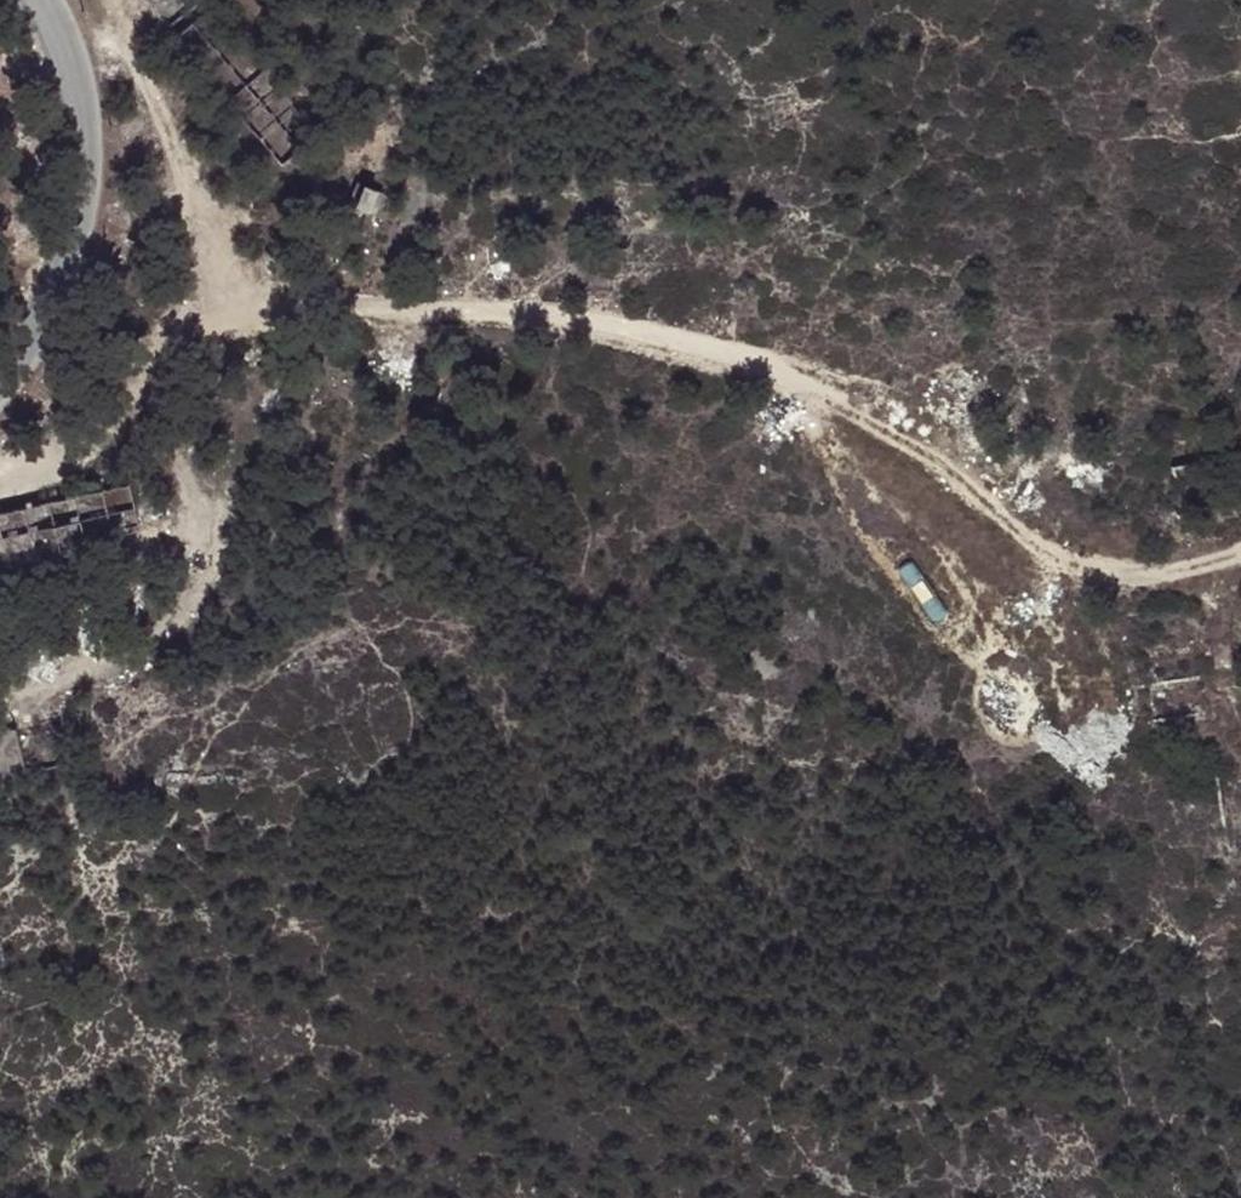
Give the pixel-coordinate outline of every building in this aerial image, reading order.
[(382,192),(357,182),(350,202),(374,214),(382,192)] [(0,513),(0,571),(140,540),(127,484),(0,513)]
